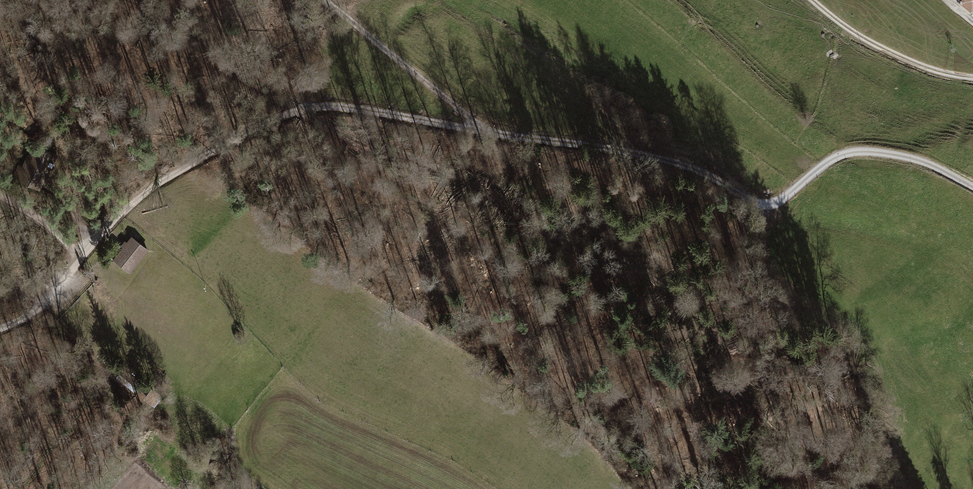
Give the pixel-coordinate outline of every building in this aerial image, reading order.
[(131,237),(113,260),(130,273),(148,250),(131,237)]
